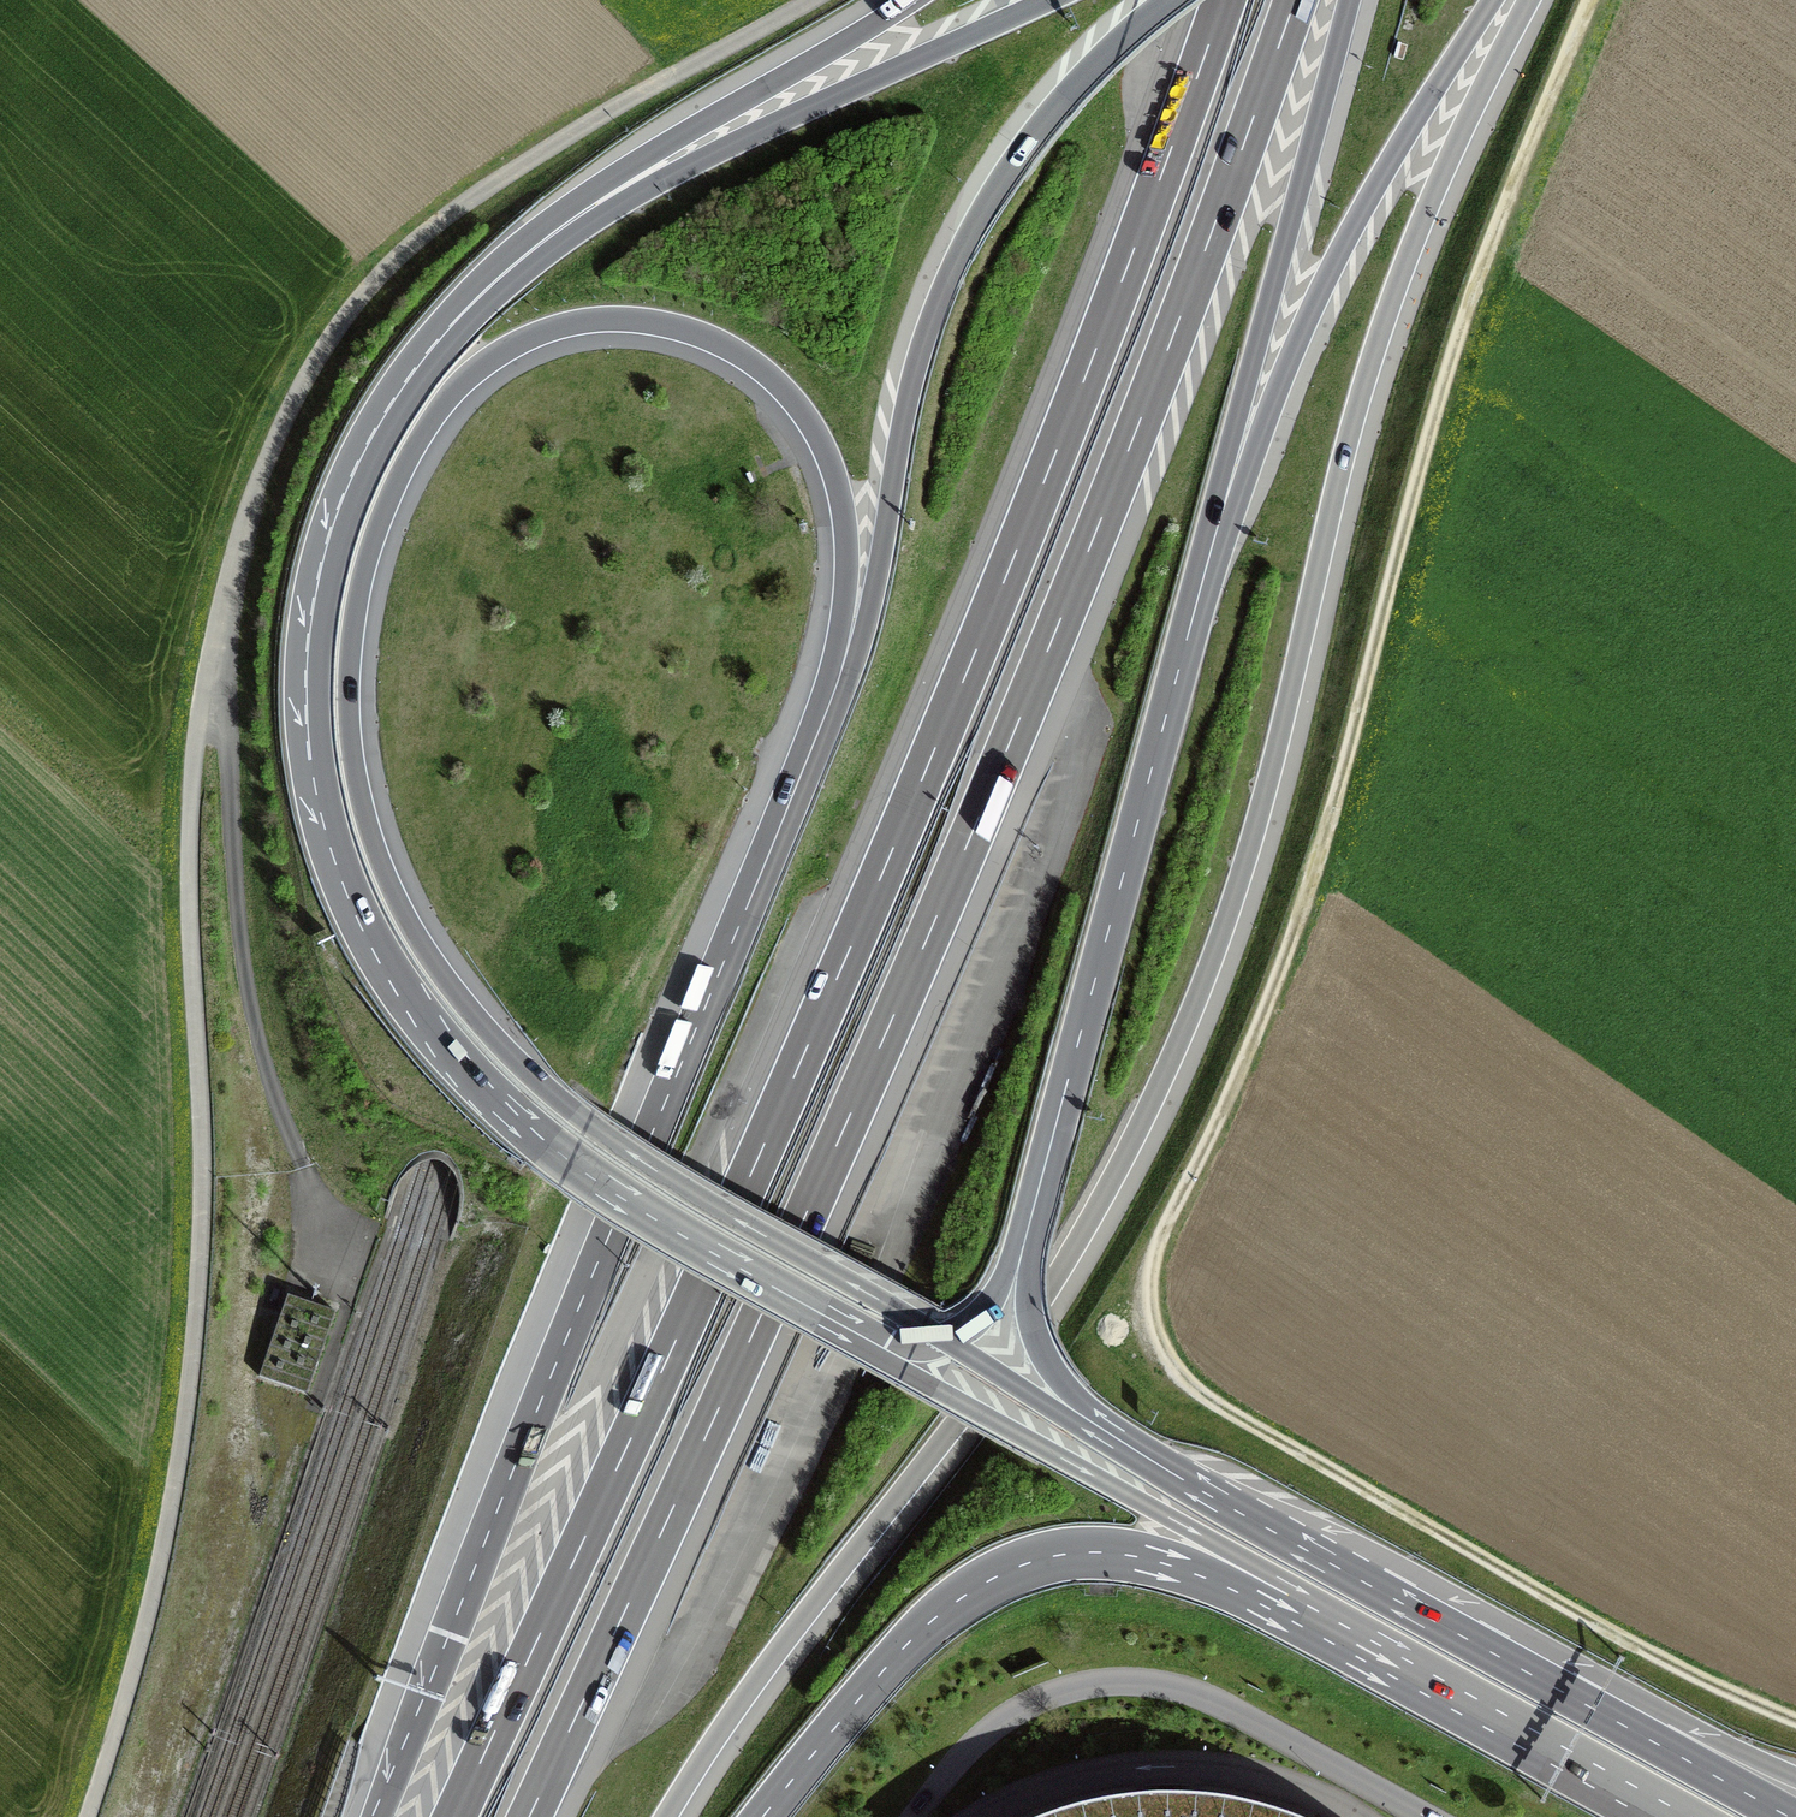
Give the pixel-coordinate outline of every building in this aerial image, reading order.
[(333,1309),(288,1294),(260,1377),(305,1392),(333,1309)] [(1310,1807),(1285,1797),(1260,1789),(1230,1782),(1208,1778),(1176,1776),(1140,1778),(1111,1781),(1083,1787),(1054,1795),(1020,1809),(1004,1816),(1330,1816),(1310,1807)]
